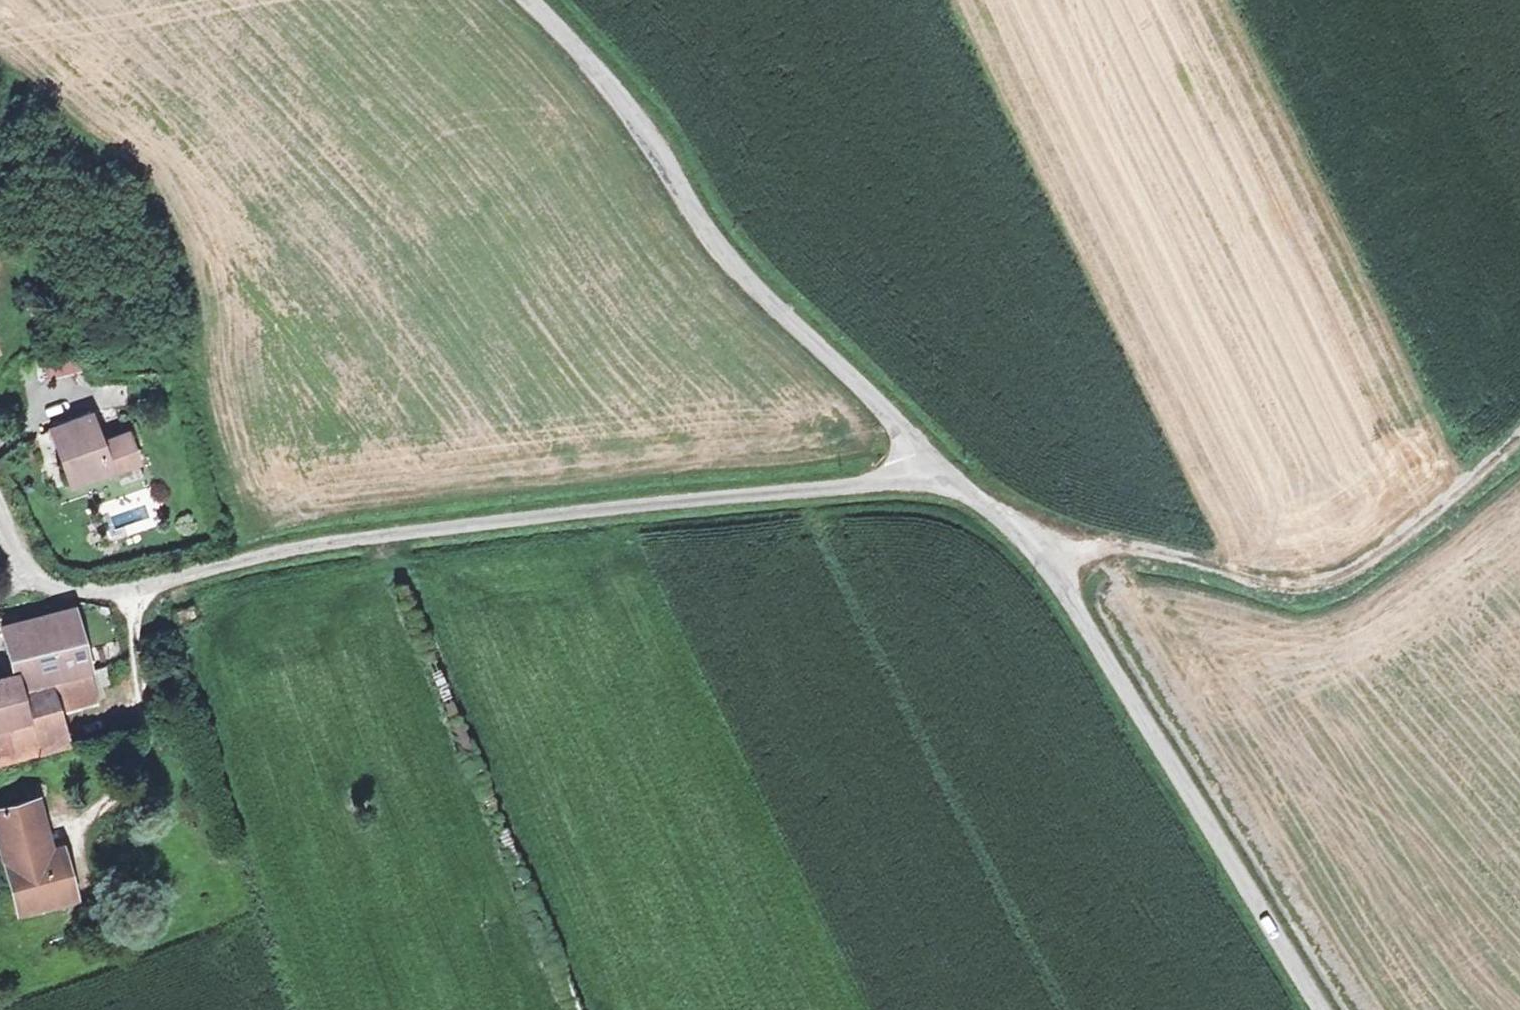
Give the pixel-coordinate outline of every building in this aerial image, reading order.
[(45,374),(86,365),(83,346),(79,341),(40,349),(45,374)] [(115,462),(138,453),(127,426),(102,436),(90,406),(49,423),(72,479),(115,462)] [(144,467),(138,453),(115,462),(121,476),(144,467)] [(5,621),(20,668),(24,682),(91,663),(93,662),(76,603),(5,621)] [(59,699),(54,684),(27,692),(25,687),(24,682),(20,668),(0,674),(0,759),(70,739),(59,699)] [(54,684),(59,699),(98,688),(92,668),(53,679),(54,684)] [(61,896),(56,876),(67,874),(59,842),(46,845),(34,795),(0,804),(0,837),(18,907),(61,896)]
